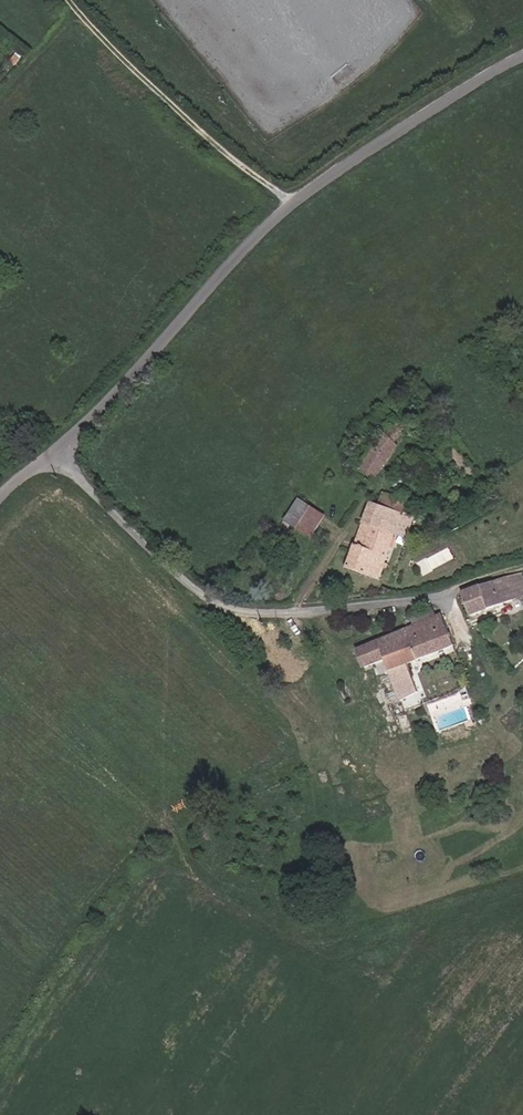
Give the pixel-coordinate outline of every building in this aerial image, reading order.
[(370,429),(381,438),(398,418),(388,409),(370,429)] [(398,418),(381,438),(359,470),(379,484),(401,445),(399,444),(409,427),(398,418)] [(383,504),(374,501),(363,531),(349,568),(380,580),(384,569),(386,570),(388,565),(387,564),(398,535),(410,540),(419,517),(407,513),(412,501),(388,492),(383,504)] [(299,526),(312,507),(300,500),(284,525),(289,527),(292,522),(299,526)] [(312,507),(299,526),(313,535),(326,515),(312,507)] [(473,615),(515,601),(512,591),(522,588),(522,572),(465,591),(473,615)] [(512,591),(515,601),(522,599),(522,588),(512,591)] [(455,646),(443,617),(358,650),(365,667),(386,659),(402,699),(419,692),(408,665),(455,646)] [(353,684),(347,687),(354,701),(361,698),(353,684)]
